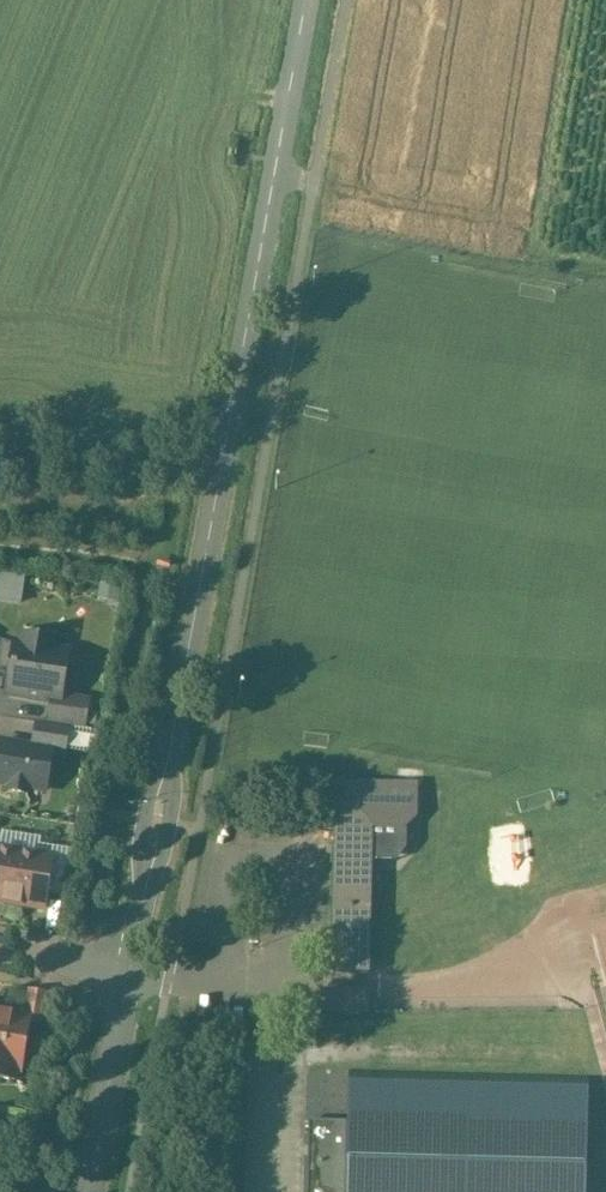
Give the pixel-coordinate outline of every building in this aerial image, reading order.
[(22,601),(26,574),(0,569),(0,598),(22,601)] [(68,653),(14,644),(6,695),(50,702),(51,694),(61,695),(68,653)] [(61,695),(51,694),(50,702),(46,724),(68,727),(85,730),(89,700),(61,695)] [(46,724),(37,722),(33,748),(32,750),(50,753),(63,755),(68,727),(46,724)] [(0,743),(0,785),(8,786),(8,791),(28,794),(30,782),(45,785),(50,753),(32,750),(33,748),(0,743)] [(417,786),(336,784),(336,819),(363,820),(363,821),(402,822),(416,809),(417,786)] [(363,820),(336,819),(332,973),(368,974),(368,972),(360,972),(363,821),(363,820)] [(0,850),(0,902),(10,904),(18,853),(0,850)] [(51,859),(18,853),(10,904),(43,909),(45,895),(51,862),(51,859)] [(70,865),(51,862),(45,895),(64,898),(70,865)] [(369,991),(321,990),(320,1012),(368,1014),(369,991)] [(0,1014),(0,1080),(15,1082),(16,1073),(19,1073),(28,1021),(29,1017),(29,1016),(1,1012),(1,1014),(0,1014)] [(43,1017),(29,1014),(29,1016),(29,1017),(28,1021),(42,1023),(43,1017)] [(349,1072),(347,1124),(345,1191),(584,1191),(587,1079),(349,1072)] [(309,1122),(307,1191),(345,1191),(347,1124),(343,1124),(343,1123),(309,1122)]
